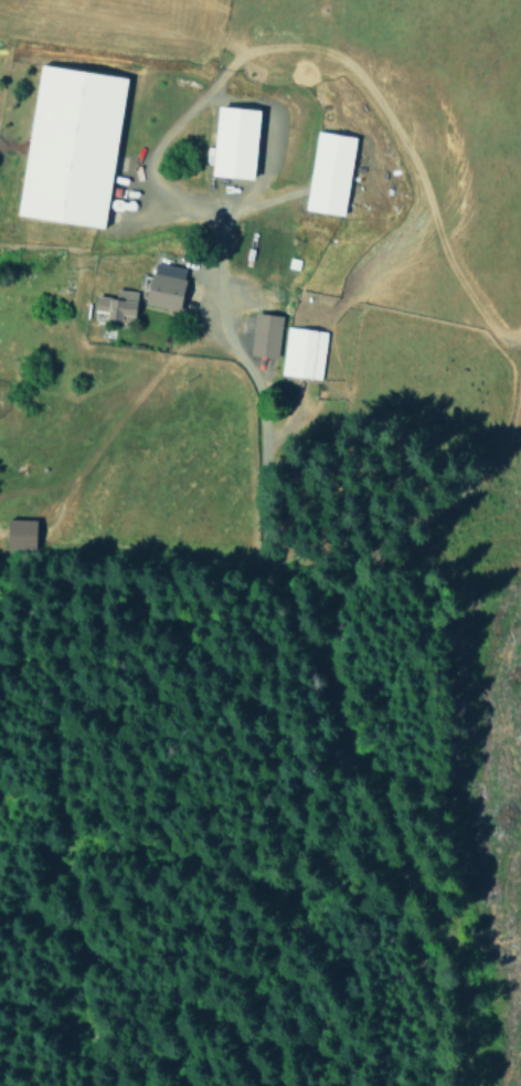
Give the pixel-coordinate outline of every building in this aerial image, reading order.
[(19,215),(106,227),(126,76),(39,64),(19,215)] [(261,109),(219,105),(212,174),(254,179),(261,109)] [(356,136),(318,130),(306,209),(344,215),(356,136)] [(180,310),(186,267),(153,262),(147,305),(180,310)] [(137,291),(116,288),(114,298),(97,295),(93,318),(121,322),(122,314),(134,316),(137,291)] [(281,315),(254,313),(250,355),(278,358),(281,315)] [(280,374),(320,379),(326,332),(287,326),(280,374)] [(36,519),(7,519),(6,548),(35,549),(36,519)]
